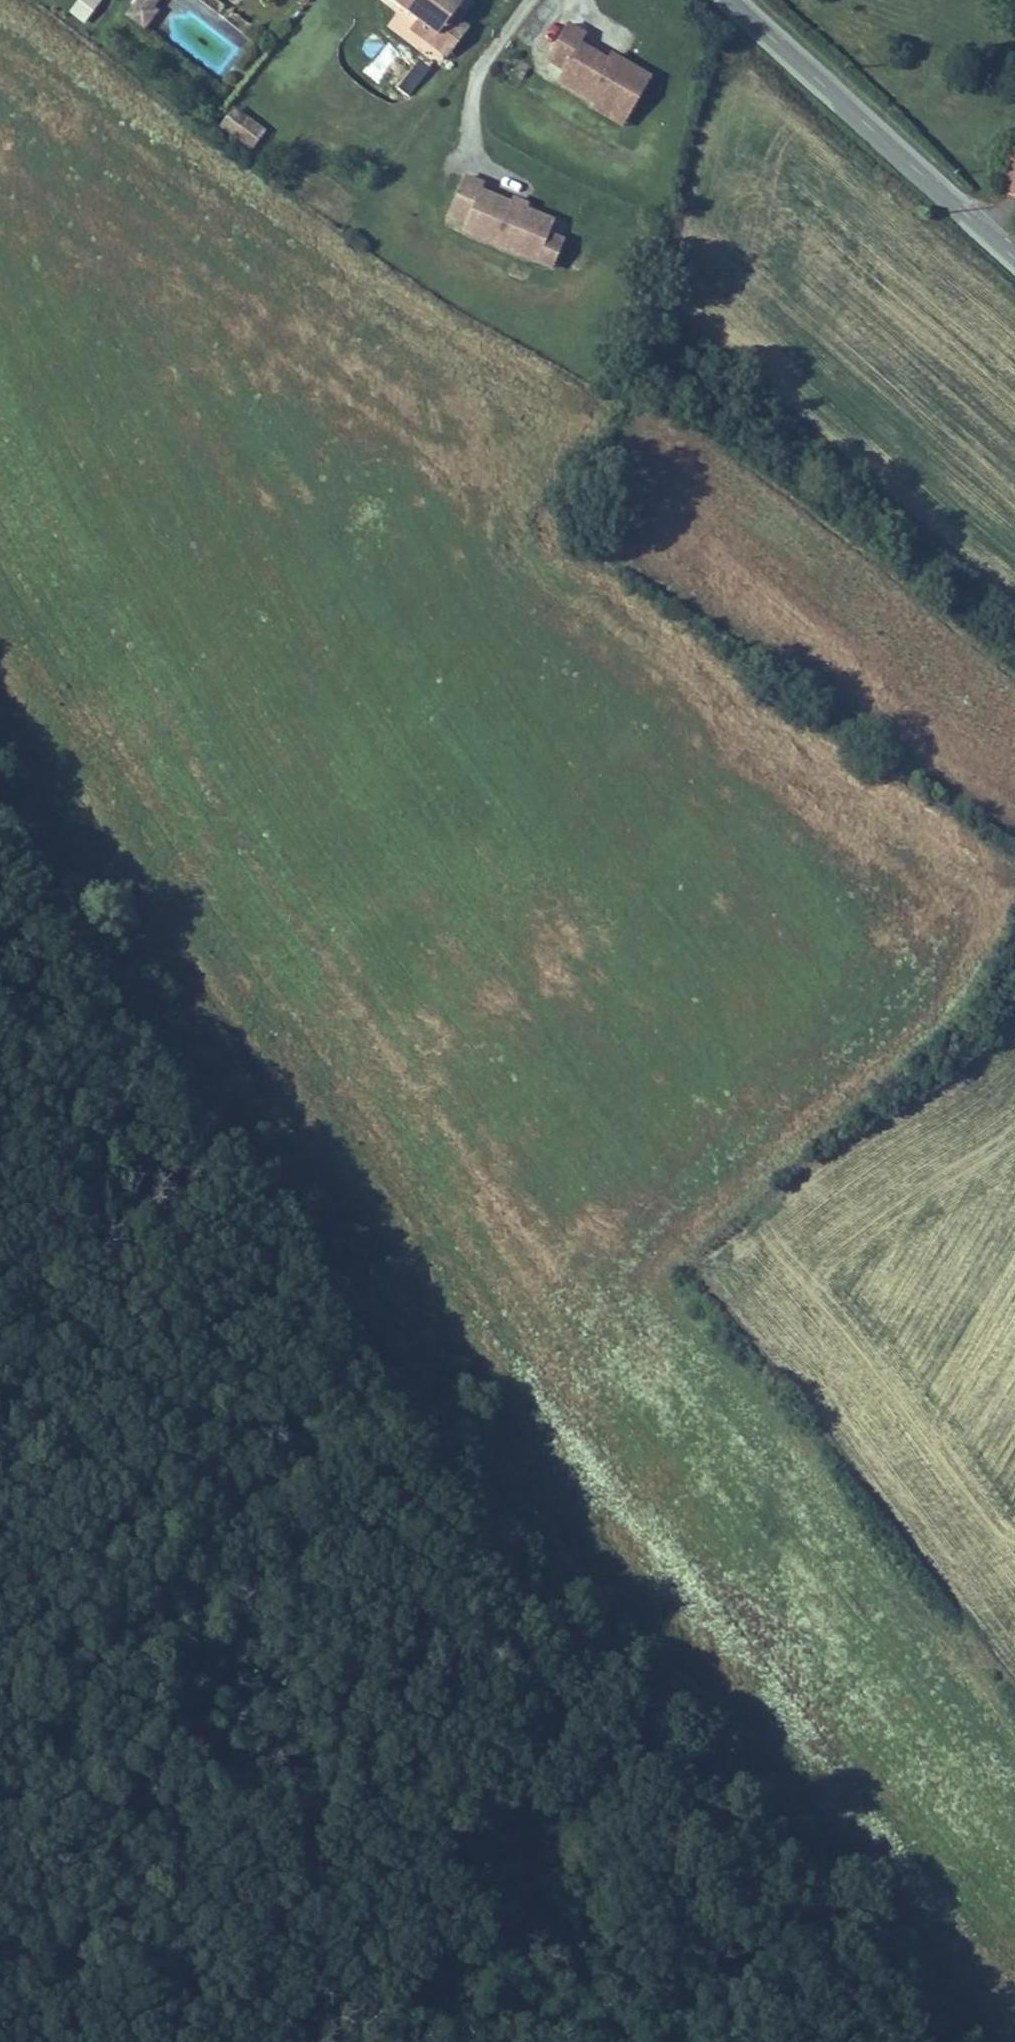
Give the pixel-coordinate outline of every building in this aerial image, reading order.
[(101,0),(78,0),(68,12),(82,23),(101,0)] [(154,9),(149,5),(142,0),(136,0),(127,12),(143,24),(154,9)] [(418,19),(438,33),(452,13),(461,0),(391,0),(418,19)] [(452,13),(438,33),(418,19),(409,31),(446,56),(468,25),(452,13)] [(585,29),(566,18),(543,59),(560,68),(554,80),(593,102),(590,107),(621,125),(651,72),(610,49),(606,55),(579,40),(585,29)] [(218,125),(251,149),(265,130),(233,106),(218,125)] [(1012,146),(1000,194),(1014,198),(1014,147),(1012,146)] [(483,180),(463,172),(445,214),(464,222),(460,230),(551,267),(563,237),(549,231),(555,216),(527,205),(529,200),(512,193),(510,198),(481,187),(483,180)]
